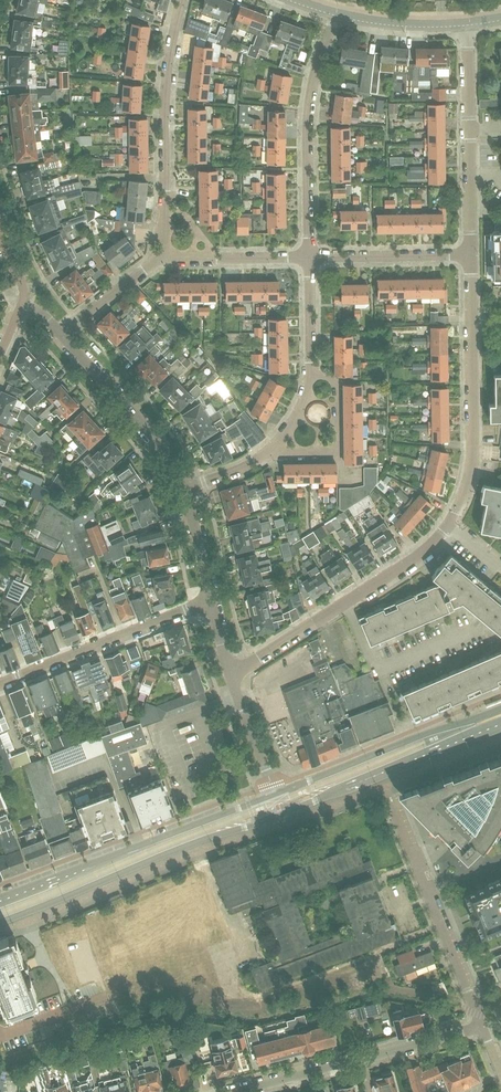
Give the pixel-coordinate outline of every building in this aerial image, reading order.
[(43,20),(45,13),(43,12),(45,3),(31,0),(18,0),(17,5),(19,6),(17,11),(36,16),(35,18),(43,20)] [(159,3),(157,9),(167,12),(170,0),(152,0),(159,3)] [(219,0),(206,0),(201,13),(213,17),(219,0)] [(213,17),(220,20),(221,17),(227,19),(233,2),(227,0),(219,0),(213,17)] [(247,29),(254,10),(241,5),(235,21),(230,19),(224,36),(220,44),(227,47),(236,25),(247,29)] [(141,10),(135,7),(133,15),(139,17),(141,11),(141,10)] [(261,34),(262,29),(267,15),(254,10),(247,29),(261,34)] [(153,15),(143,11),(141,11),(139,17),(140,17),(151,21),(153,15)] [(53,21),(43,20),(35,18),(34,22),(15,20),(14,25),(12,25),(11,32),(33,35),(34,28),(32,26),(32,25),(52,27),(53,21)] [(286,44),(293,24),(281,20),(275,36),(266,33),(264,37),(260,48),(268,51),(271,41),(280,44),(280,42),(286,44)] [(209,33),(209,30),(211,26),(198,21),(193,34),(206,39),(209,33)] [(149,26),(139,24),(133,23),(131,36),(147,39),(149,26)] [(299,51),(301,44),(307,29),(293,24),(286,44),(287,44),(279,66),(293,71),(295,64),(290,62),(292,57),(291,56),(294,50),(299,51)] [(220,44),(224,36),(209,30),(209,33),(206,39),(220,44)] [(37,35),(33,35),(11,32),(10,41),(12,41),(12,47),(30,49),(30,53),(37,53),(38,53),(38,48),(36,47),(37,35)] [(260,48),(264,37),(257,35),(254,44),(251,43),(247,55),(256,58),(260,48)] [(146,52),(147,39),(131,36),(129,50),(146,52)] [(213,47),(207,46),(196,45),(195,58),(211,60),(213,47)] [(395,47),(382,46),(381,57),(380,62),(380,70),(393,71),(393,70),(394,68),(394,63),(395,47)] [(430,68),(449,68),(449,57),(446,57),(446,48),(444,48),(444,46),(437,46),(437,48),(430,48),(430,64),(430,68)] [(366,56),(367,51),(343,47),(341,58),(341,62),(361,65),(361,64),(363,64),(358,92),(368,94),(369,92),(370,84),(373,63),(374,58),(366,56)] [(407,67),(408,59),(409,48),(395,47),(394,63),(394,68),(393,70),(406,71),(405,93),(412,93),(413,67),(407,67)] [(430,64),(430,48),(416,48),(416,64),(413,64),(413,67),(412,93),(413,93),(413,100),(446,100),(446,94),(433,94),(433,90),(413,91),(413,87),(418,87),(418,80),(430,80),(430,68),(430,64)] [(144,65),(146,52),(129,50),(127,63),(144,65)] [(37,59),(37,53),(30,53),(30,56),(10,56),(10,61),(8,61),(8,69),(28,69),(37,70),(37,59)] [(195,58),(193,71),(210,73),(211,60),(195,58)] [(142,78),(144,65),(127,63),(126,76),(142,78)] [(370,84),(369,92),(376,93),(380,64),(373,63),(370,84)] [(28,78),(28,69),(8,69),(8,78),(9,78),(9,83),(30,83),(30,87),(33,87),(33,88),(56,88),(56,87),(47,87),(47,81),(41,81),(41,80),(37,80),(30,80),(30,78),(28,78)] [(208,86),(210,73),(193,71),(192,84),(208,86)] [(273,86),(289,89),(291,75),(275,72),(273,86)] [(446,88),(438,88),(438,75),(433,75),(433,90),(433,94),(446,94),(446,88)] [(141,85),(130,84),(125,84),(124,97),(140,98),(141,85)] [(206,100),(208,86),(192,84),(190,98),(206,100)] [(287,102),(289,89),(273,86),(270,99),(287,102)] [(8,104),(10,113),(31,110),(30,102),(37,101),(37,99),(53,99),(56,96),(56,88),(33,88),(33,91),(31,93),(29,94),(29,93),(23,94),(23,93),(21,94),(16,95),(9,95),(10,103),(8,104)] [(353,96),(347,95),(336,94),(335,107),(351,109),(353,96)] [(139,112),(140,98),(124,97),(123,111),(139,112)] [(398,103),(389,103),(389,112),(398,112),(398,103)] [(410,114),(410,118),(444,117),(444,104),(428,104),(429,111),(425,111),(425,114),(410,114)] [(349,123),(351,109),(335,107),(333,120),(349,123)] [(206,108),(200,108),(189,108),(189,122),(206,122),(206,108)] [(47,117),(43,117),(42,109),(31,110),(10,113),(11,122),(13,122),(13,128),(33,125),(46,124),(46,122),(48,121),(47,117)] [(285,111),(274,110),(269,110),(269,124),(285,124),(285,111)] [(429,124),(429,131),(444,130),(444,117),(410,118),(410,122),(424,122),(424,124),(429,124)] [(130,132),(147,131),(147,118),(136,118),(130,118),(130,132)] [(62,130),(62,131),(63,137),(69,136),(74,136),(72,121),(65,122),(66,129),(62,130)] [(206,135),(206,122),(189,122),(189,135),(206,135)] [(14,144),(35,141),(42,140),(40,130),(55,129),(54,123),(46,124),(33,125),(13,128),(14,134),(12,134),(14,144)] [(285,137),(285,124),(269,124),(268,137),(285,137)] [(332,140),(349,140),(349,127),(332,127),(332,140)] [(444,143),(444,130),(429,131),(429,138),(425,138),(425,140),(410,140),(410,144),(444,143)] [(131,145),(147,145),(147,131),(130,132),(131,145)] [(206,148),(206,135),(189,135),(189,148),(206,148)] [(80,136),(80,145),(92,145),(92,136),(80,136)] [(284,150),(285,137),(268,137),(268,150),(284,150)] [(333,154),(349,153),(349,140),(332,140),(333,154)] [(42,148),(36,149),(35,141),(14,144),(15,153),(16,152),(18,160),(37,158),(44,156),(45,162),(62,158),(62,157),(61,151),(54,153),(53,151),(44,153),(42,148)] [(429,150),(429,156),(444,156),(444,143),(410,144),(410,147),(425,147),(425,150),(429,150)] [(131,158),(147,158),(147,145),(131,145),(131,153),(123,153),(123,158),(131,158)] [(206,162),(206,148),(189,148),(189,162),(206,162)] [(284,164),(284,150),(268,150),(268,164),(273,164),(284,164)] [(333,167),(349,167),(349,153),(333,154),(333,167)] [(445,169),(444,156),(429,156),(429,163),(425,163),(425,165),(410,165),(410,169),(445,169)] [(42,180),(39,170),(63,164),(62,158),(45,162),(37,164),(38,167),(21,172),(22,176),(20,177),(23,185),(42,180)] [(131,172),(136,171),(147,171),(147,158),(131,158),(131,172)] [(333,180),(344,180),(349,180),(349,167),(333,167),(333,180)] [(445,182),(445,169),(410,169),(411,173),(425,173),(425,175),(429,175),(429,182),(445,182)] [(200,183),(217,183),(217,170),(211,170),(200,170),(200,183)] [(268,186),(284,186),(284,173),(273,173),(268,173),(268,186)] [(26,193),(28,198),(45,193),(46,197),(52,195),(62,193),(60,186),(55,187),(53,177),(42,180),(23,185),(25,194),(26,193)] [(147,182),(130,180),(122,180),(122,186),(129,186),(128,194),(146,195),(147,182)] [(80,181),(73,183),(75,189),(82,187),(80,181)] [(201,197),(217,197),(217,183),(200,183),(201,197)] [(268,199),(285,199),(284,186),(268,186),(268,199)] [(346,192),(346,188),(344,188),(333,188),(333,196),(344,196),(346,196),(346,192)] [(86,203),(93,204),(93,191),(84,190),(86,203)] [(57,230),(70,225),(68,219),(60,223),(58,219),(61,218),(62,216),(57,201),(64,199),(62,193),(52,195),(46,197),(47,200),(40,202),(30,206),(31,210),(30,211),(35,228),(37,227),(39,232),(56,226),(57,230)] [(145,209),(146,195),(128,194),(127,206),(120,205),(120,207),(145,209)] [(201,210),(217,210),(217,197),(201,197),(201,210)] [(268,213),(285,213),(285,199),(268,199),(268,213)] [(144,222),(145,209),(120,207),(119,220),(121,220),(120,226),(134,227),(135,221),(144,222)] [(430,214),(430,231),(443,230),(443,220),(445,220),(445,207),(440,207),(440,214),(430,214)] [(88,222),(94,218),(94,210),(85,209),(87,218),(88,222)] [(212,223),(212,230),(218,230),(217,210),(201,210),(201,223),(212,223)] [(340,228),(354,227),(354,211),(334,211),(334,216),(340,216),(340,228)] [(367,227),(367,216),(367,211),(354,211),(354,227),(367,227)] [(249,233),(249,217),(253,217),(253,212),(240,212),(240,215),(237,215),(237,233),(249,233)] [(274,233),(274,226),(285,226),(285,213),(268,213),(268,233),(274,233)] [(403,231),(417,231),(417,214),(403,215),(403,231)] [(417,231),(430,231),(430,214),(417,214),(417,231)] [(377,231),(390,231),(390,215),(377,215),(377,231)] [(390,231),(403,231),(403,215),(390,215),(390,231)] [(99,223),(94,218),(88,222),(92,233),(98,231),(96,224),(99,223)] [(133,255),(132,253),(136,250),(130,242),(133,240),(134,227),(120,226),(121,220),(119,220),(114,219),(114,227),(113,229),(120,229),(120,232),(116,235),(120,240),(114,244),(126,260),(133,255)] [(493,275),(493,286),(500,286),(500,224),(495,224),(496,232),(493,232),(493,235),(485,235),(485,275),(493,275)] [(47,255),(71,243),(65,232),(72,228),(70,225),(57,230),(59,234),(42,242),(45,246),(43,247),(47,255)] [(64,267),(63,265),(79,257),(71,243),(47,255),(55,271),(64,267)] [(119,265),(126,260),(114,244),(103,252),(114,266),(118,263),(119,265)] [(76,270),(61,281),(70,292),(90,276),(100,268),(106,264),(101,256),(92,263),(92,270),(91,271),(90,269),(88,270),(80,275),(76,270)] [(106,264),(100,268),(107,277),(113,272),(106,264)] [(90,276),(70,292),(77,302),(92,291),(87,285),(93,280),(90,276)] [(404,296),(417,296),(417,279),(404,280),(404,296)] [(417,296),(431,296),(431,279),(417,279),(417,296)] [(431,279),(431,296),(441,295),(441,302),(446,302),(446,289),(444,289),(444,279),(431,279)] [(378,296),(391,296),(391,280),(378,280),(378,296)] [(391,296),(404,296),(404,280),(391,280),(391,296)] [(191,299),(204,299),(204,282),(191,283),(191,299)] [(217,299),(217,293),(217,282),(204,282),(204,299),(217,299)] [(226,298),(239,298),(239,282),(226,282),(226,293),(226,298)] [(239,298),(252,298),(252,282),(239,282),(239,298)] [(252,298),(266,298),(266,282),(252,282),(252,298)] [(286,292),(279,293),(279,282),(266,282),(266,298),(286,298),(286,292)] [(164,300),(178,299),(178,283),(157,283),(157,289),(164,289),(164,300)] [(178,299),(191,299),(191,283),(178,283),(178,299)] [(355,285),(355,301),(368,301),(368,284),(355,285)] [(335,302),(355,301),(355,285),(341,285),(341,296),(335,296),(335,302)] [(139,289),(132,295),(139,303),(146,297),(139,289)] [(106,334),(135,308),(131,304),(125,310),(124,312),(120,316),(119,314),(116,317),(111,311),(97,324),(106,334)] [(128,320),(131,318),(138,311),(135,308),(106,334),(115,344),(123,337),(128,332),(121,324),(125,320),(128,320)] [(431,312),(431,323),(449,323),(449,316),(439,316),(439,311),(431,312)] [(270,332),(286,331),(286,318),(270,318),(270,332)] [(130,357),(131,358),(145,344),(150,349),(152,347),(155,345),(163,337),(158,332),(153,337),(142,326),(120,347),(125,352),(124,353),(128,358),(130,357)] [(173,337),(179,331),(177,329),(174,327),(168,332),(173,337)] [(432,338),(432,341),(447,341),(447,327),(431,327),(431,335),(427,335),(427,338),(432,338)] [(270,345),(287,345),(286,331),(270,332),(270,345)] [(351,335),(346,335),(335,335),(335,349),(352,349),(352,344),(351,335)] [(23,369),(37,357),(29,349),(30,346),(26,341),(21,342),(18,348),(20,350),(15,362),(13,361),(10,368),(15,370),(17,365),(23,371),(23,369)] [(447,354),(447,341),(432,341),(432,345),(428,345),(428,347),(432,347),(432,354),(447,354)] [(144,375),(158,363),(153,358),(155,357),(153,355),(159,349),(155,345),(152,347),(150,349),(148,351),(151,353),(144,359),(136,367),(137,368),(135,370),(142,377),(144,375)] [(271,358),(287,358),(287,345),(270,345),(271,358)] [(352,349),(335,349),(335,362),(352,362),(352,354),(352,349)] [(447,366),(447,354),(432,354),(432,360),(428,360),(428,363),(432,363),(432,366),(447,366)] [(31,380),(46,367),(37,357),(23,369),(23,371),(31,380)] [(170,375),(182,363),(177,358),(171,364),(169,361),(167,362),(163,358),(158,363),(144,375),(151,382),(152,381),(155,384),(168,372),(170,375)] [(271,372),(276,371),(287,371),(287,358),(271,358),(271,372)] [(187,359),(182,363),(186,367),(191,363),(187,359)] [(336,375),(347,375),(352,375),(352,362),(335,362),(336,375)] [(182,387),(175,379),(187,368),(186,367),(182,363),(170,375),(173,377),(169,382),(161,389),(164,393),(163,394),(168,400),(182,387)] [(448,379),(447,366),(432,366),(432,369),(428,370),(428,373),(432,372),(432,379),(448,379)] [(46,385),(47,384),(55,377),(46,367),(31,380),(38,388),(24,401),(31,408),(45,396),(43,394),(41,391),(47,386),(46,385)] [(205,382),(208,385),(219,375),(216,371),(205,382)] [(17,384),(21,375),(19,374),(18,375),(10,372),(7,380),(17,384)] [(494,374),(495,403),(489,403),(490,420),(500,420),(500,374),(494,374)] [(285,386),(275,380),(270,378),(264,389),(278,397),(285,386)] [(206,383),(202,387),(197,383),(188,392),(182,387),(168,400),(175,406),(176,405),(179,409),(192,397),(194,399),(196,398),(199,395),(200,393),(208,385),(206,383)] [(212,394),(219,390),(214,383),(207,387),(212,394)] [(51,412),(71,394),(62,384),(54,391),(48,396),(54,402),(39,415),(43,419),(51,412)] [(345,397),(361,397),(361,384),(355,384),(344,384),(345,397)] [(22,397),(24,390),(11,385),(8,391),(22,397)] [(432,398),(432,401),(448,401),(448,388),(432,388),(432,396),(428,396),(428,398),(432,398)] [(272,409),(278,397),(264,389),(257,401),(272,409)] [(12,395),(2,391),(2,392),(0,391),(0,405),(19,413),(25,418),(28,414),(21,408),(13,405),(17,397),(12,395)] [(190,428),(208,416),(203,409),(207,407),(204,402),(205,401),(200,393),(199,395),(196,398),(199,404),(193,408),(184,414),(187,420),(186,422),(190,428)] [(62,420),(72,411),(80,404),(71,394),(51,412),(55,416),(57,414),(62,420)] [(361,411),(361,397),(345,397),(345,411),(361,411)] [(265,420),(272,409),(257,401),(251,412),(265,420)] [(433,414),(448,414),(448,401),(432,401),(433,405),(428,405),(428,407),(433,407),(433,414)] [(25,418),(19,413),(0,405),(0,420),(6,422),(9,415),(17,418),(22,421),(25,418)] [(255,423),(244,410),(238,415),(241,418),(249,428),(255,423)] [(89,414),(87,415),(83,411),(75,418),(72,422),(70,420),(61,429),(64,433),(66,431),(73,439),(78,434),(94,420),(89,414)] [(361,424),(361,411),(345,411),(345,424),(361,424)] [(25,418),(29,422),(33,417),(29,413),(25,418)] [(448,427),(448,414),(433,414),(433,421),(429,421),(429,424),(433,424),(433,427),(448,427)] [(196,434),(200,439),(219,427),(221,430),(227,426),(220,418),(212,423),(208,416),(190,428),(194,434),(196,434)] [(235,422),(245,437),(252,432),(249,428),(241,418),(235,422)] [(103,433),(99,428),(100,426),(94,420),(78,434),(84,441),(76,448),(81,454),(95,440),(103,433)] [(0,424),(0,437),(13,443),(24,448),(27,443),(1,431),(3,426),(0,424)] [(362,437),(361,424),(345,424),(345,437),(362,437)] [(448,440),(448,427),(433,427),(433,430),(429,430),(429,433),(433,433),(433,440),(448,440)] [(231,456),(226,446),(225,444),(231,441),(229,438),(235,435),(232,428),(219,434),(221,438),(204,446),(207,453),(205,455),(208,461),(211,460),(211,461),(221,456),(223,460),(231,456)] [(39,446),(49,437),(44,432),(40,436),(37,436),(31,429),(26,434),(39,446)] [(10,442),(0,437),(0,450),(6,452),(8,447),(10,442)] [(49,437),(39,446),(44,450),(53,442),(49,437)] [(362,450),(362,437),(345,437),(345,450),(362,450)] [(100,473),(107,467),(114,461),(122,453),(115,446),(111,442),(103,449),(99,452),(98,451),(93,456),(89,452),(82,459),(88,465),(91,463),(100,473)] [(426,461),(428,461),(445,465),(448,452),(433,449),(431,455),(427,454),(426,461)] [(362,463),(362,450),(345,450),(346,463),(357,463),(362,463)] [(420,453),(419,459),(425,461),(426,461),(427,454),(420,453)] [(442,478),(445,465),(428,461),(426,471),(425,474),(442,478)] [(111,488),(136,471),(129,462),(120,468),(110,475),(113,479),(107,483),(100,491),(102,494),(111,488)] [(277,480),(297,480),(297,464),(284,464),(284,475),(277,475),(277,480)] [(297,480),(310,480),(310,464),(297,464),(297,480)] [(310,480),(323,480),(323,464),(310,464),(310,480)] [(337,480),(337,475),(337,464),(323,464),(323,480),(337,480)] [(408,474),(415,475),(416,469),(409,467),(408,474)] [(424,477),(425,474),(426,471),(416,469),(415,475),(424,477)] [(129,489),(142,481),(136,471),(111,488),(114,493),(119,490),(123,495),(125,495),(130,491),(129,489)] [(18,475),(40,485),(43,478),(30,473),(29,476),(20,472),(18,475)] [(54,491),(65,481),(58,473),(50,487),(54,491)] [(439,491),(442,478),(425,474),(424,477),(422,487),(439,491)] [(378,479),(364,479),(364,485),(371,490),(378,482),(378,479)] [(65,481),(54,491),(59,496),(70,486),(65,481)] [(253,489),(248,491),(247,486),(244,484),(230,488),(230,487),(229,487),(229,488),(219,491),(222,500),(224,499),(226,504),(250,497),(256,495),(266,492),(275,490),(273,483),(266,485),(267,488),(256,491),(253,489)] [(50,490),(37,484),(34,491),(37,492),(35,498),(45,502),(50,490)] [(480,530),(500,534),(500,488),(484,484),(480,500),(486,501),(480,530)] [(364,485),(358,486),(359,501),(368,495),(371,490),(364,485)] [(402,500),(407,495),(400,489),(396,494),(402,500)] [(374,500),(379,494),(375,491),(374,490),(369,495),(374,500)] [(94,493),(88,498),(91,505),(98,501),(99,500),(94,493)] [(151,499),(149,494),(143,496),(142,493),(131,497),(124,501),(127,508),(134,505),(136,511),(154,505),(153,504),(154,503),(153,500),(151,499)] [(412,504),(423,514),(432,505),(420,494),(414,501),(412,504)] [(412,504),(414,501),(407,495),(402,500),(409,506),(412,504)] [(225,509),(227,518),(254,510),(250,497),(226,504),(227,508),(225,509)] [(40,516),(46,503),(34,498),(29,511),(40,516)] [(107,545),(101,529),(94,512),(91,505),(74,519),(46,502),(46,503),(40,516),(34,528),(40,530),(61,540),(63,541),(76,572),(90,567),(86,558),(101,552),(105,561),(112,558),(107,545)] [(414,524),(423,514),(412,504),(409,506),(403,513),(414,524)] [(152,519),(158,516),(156,511),(156,509),(155,507),(154,506),(154,505),(136,511),(139,519),(133,522),(135,529),(153,522),(152,519)] [(414,524),(403,513),(394,505),(390,510),(399,518),(394,523),(406,534),(414,524)] [(342,525),(336,516),(324,523),(330,533),(342,525)] [(383,554),(389,550),(370,520),(369,517),(364,520),(370,530),(367,533),(380,553),(382,552),(383,554)] [(384,522),(379,525),(375,517),(370,520),(389,550),(396,546),(395,544),(397,542),(384,522)] [(260,525),(259,518),(229,525),(231,534),(234,534),(235,538),(261,532),(271,528),(269,523),(260,525)] [(282,518),(273,520),(275,527),(283,525),(282,518)] [(107,545),(115,541),(124,538),(118,522),(101,529),(107,545)] [(324,528),(322,525),(320,527),(314,530),(319,538),(327,533),(324,528)] [(140,546),(154,543),(165,540),(162,528),(151,531),(133,536),(128,538),(129,543),(133,542),(139,541),(140,546)] [(253,547),(251,539),(272,534),(271,528),(261,532),(235,538),(236,542),(233,542),(236,551),(253,547)] [(366,564),(346,531),(344,528),(337,533),(342,540),(343,539),(346,545),(348,544),(351,548),(353,547),(354,549),(347,553),(357,568),(359,566),(360,568),(366,564)] [(359,543),(354,536),(349,529),(346,531),(366,564),(373,560),(372,558),(374,557),(365,542),(358,546),(357,544),(359,543)] [(58,547),(61,540),(40,530),(37,537),(36,538),(58,547)] [(302,538),(306,544),(317,537),(313,531),(302,538)] [(297,550),(306,544),(302,538),(293,543),(297,550)] [(107,545),(112,558),(113,560),(121,557),(115,541),(107,545)] [(150,565),(158,564),(169,561),(168,559),(169,559),(168,554),(166,545),(140,550),(134,552),(135,557),(148,555),(150,565)] [(48,562),(50,560),(56,551),(49,548),(43,560),(48,562)] [(342,557),(337,560),(336,558),(336,557),(331,548),(326,551),(343,579),(350,575),(349,573),(351,572),(342,557)] [(337,583),(343,579),(326,551),(321,555),(323,559),(321,561),(325,567),(324,568),(334,583),(336,581),(337,583)] [(277,556),(270,558),(257,561),(256,554),(237,558),(240,567),(242,567),(243,571),(271,564),(279,562),(277,556)] [(451,554),(432,576),(439,582),(435,584),(359,617),(370,644),(450,610),(449,607),(454,604),(462,601),(500,634),(500,595),(451,554)] [(316,565),(314,567),(309,559),(303,563),(306,567),(322,593),(328,589),(327,587),(329,586),(316,565)] [(41,574),(46,566),(40,562),(39,564),(35,570),(41,574)] [(316,597),(322,593),(306,567),(303,563),(300,565),(303,569),(302,570),(307,579),(303,581),(300,576),(297,578),(300,590),(306,587),(312,597),(314,595),(316,597)] [(244,584),(254,582),(262,580),(260,572),(273,569),(271,564),(243,571),(244,575),(241,575),(244,584)] [(153,569),(139,572),(144,585),(145,587),(148,587),(154,586),(157,592),(157,594),(158,598),(159,599),(160,600),(165,599),(167,601),(170,601),(172,600),(174,598),(174,595),(173,587),(174,587),(171,572),(154,575),(153,569)] [(24,581),(32,585),(38,576),(28,571),(24,581)] [(152,612),(141,586),(144,585),(139,572),(130,575),(134,586),(132,587),(137,598),(131,600),(138,617),(152,612)] [(134,613),(127,596),(120,577),(114,579),(115,582),(113,583),(115,587),(109,589),(121,618),(122,618),(124,618),(127,617),(128,615),(134,613)] [(13,580),(6,595),(20,601),(29,587),(13,580)] [(90,581),(80,585),(83,591),(93,588),(90,581)] [(249,599),(247,599),(249,608),(268,603),(276,602),(273,590),(277,589),(276,582),(266,584),(267,588),(259,590),(259,592),(248,594),(249,599)] [(92,614),(87,603),(80,585),(74,588),(84,612),(83,612),(81,611),(76,613),(75,615),(83,633),(85,634),(90,633),(90,630),(96,628),(91,617),(93,617),(92,614)] [(114,621),(110,611),(107,605),(109,605),(103,591),(97,593),(99,598),(87,603),(92,614),(97,612),(102,626),(104,625),(105,626),(108,624),(109,623),(114,621)] [(296,607),(303,605),(300,591),(289,596),(292,609),(296,607)] [(34,596),(28,593),(25,598),(23,600),(26,603),(28,604),(34,596)] [(20,601),(4,594),(0,603),(0,606),(6,609),(3,617),(7,619),(9,617),(21,604),(20,601)] [(158,600),(151,603),(155,611),(161,608),(158,600)] [(255,620),(283,613),(282,608),(270,610),(268,603),(249,608),(251,616),(254,616),(255,620)] [(42,656),(27,617),(21,604),(9,617),(27,662),(42,656)] [(289,610),(291,617),(292,622),(300,617),(296,607),(292,609),(289,610)] [(272,621),(284,619),(283,613),(255,620),(253,620),(254,624),(253,624),(256,634),(271,630),(271,629),(274,629),(272,621)] [(81,640),(75,623),(73,618),(65,621),(62,614),(52,617),(56,628),(60,626),(68,644),(73,643),(81,640)] [(59,649),(55,638),(53,632),(46,634),(42,623),(34,626),(39,639),(37,639),(39,645),(42,644),(46,654),(59,649)] [(169,643),(188,637),(186,629),(184,629),(183,625),(165,630),(169,643)] [(11,627),(2,631),(6,642),(16,638),(11,627)] [(162,638),(161,632),(154,635),(156,640),(162,638)] [(188,637),(169,643),(172,652),(166,654),(168,658),(162,660),(163,665),(168,667),(176,664),(173,656),(180,654),(180,653),(190,650),(189,646),(191,645),(188,637)] [(328,660),(322,646),(319,639),(309,643),(312,652),(311,653),(316,665),(328,660)] [(6,670),(20,664),(13,646),(0,651),(0,655),(6,670)] [(151,657),(148,649),(144,650),(143,651),(145,658),(146,659),(148,658),(151,657)] [(403,692),(414,719),(500,682),(500,650),(403,692)] [(128,669),(127,667),(125,661),(123,662),(119,653),(113,655),(112,654),(107,656),(107,658),(106,658),(113,675),(121,672),(123,678),(129,675),(127,669),(128,669)] [(107,675),(103,667),(99,657),(86,662),(98,693),(99,700),(106,697),(102,687),(109,684),(106,676),(107,675)] [(337,685),(331,667),(328,660),(316,665),(320,677),(289,690),(292,699),(289,700),(291,706),(294,705),(297,714),(294,715),(299,729),(300,728),(302,734),(307,747),(299,750),(302,763),(304,767),(341,753),(339,750),(359,742),(342,696),(350,693),(346,681),(337,685)] [(95,701),(99,700),(98,693),(86,662),(72,667),(79,686),(88,683),(95,701)] [(375,680),(371,671),(369,672),(356,677),(353,670),(344,662),(331,667),(337,685),(346,681),(350,693),(342,696),(359,742),(395,728),(389,714),(394,712),(379,679),(375,680)] [(159,667),(149,663),(140,688),(142,692),(149,694),(159,667)] [(208,702),(204,689),(196,667),(189,670),(187,664),(177,667),(179,674),(183,672),(190,693),(170,701),(172,704),(180,701),(188,698),(192,708),(208,702)] [(80,698),(73,679),(69,669),(53,675),(60,693),(71,688),(75,700),(80,698)] [(58,700),(53,687),(49,677),(38,681),(52,715),(57,713),(53,702),(58,700)] [(47,717),(52,715),(38,681),(28,685),(37,708),(42,706),(47,717)] [(34,710),(29,697),(25,686),(15,690),(33,733),(38,731),(34,723),(30,711),(34,710)] [(28,735),(33,733),(15,690),(7,693),(16,717),(20,715),(28,735)] [(123,693),(115,695),(119,710),(127,708),(123,693)] [(188,698),(180,701),(184,711),(192,708),(188,698)] [(486,703),(488,707),(500,702),(500,698),(486,703)] [(84,706),(81,699),(75,701),(77,705),(78,709),(79,709),(84,706)] [(146,701),(145,704),(152,723),(162,719),(157,706),(158,706),(146,701)] [(170,701),(164,703),(169,716),(175,714),(172,704),(170,701)] [(180,701),(172,704),(175,714),(184,711),(180,701)] [(158,706),(157,706),(162,719),(169,716),(164,703),(158,706)] [(1,707),(0,704),(0,730),(9,726),(1,707)] [(145,704),(139,719),(140,722),(142,726),(152,723),(145,704)] [(140,722),(139,719),(128,715),(124,727),(140,722)] [(112,732),(124,727),(121,719),(109,723),(112,732)] [(124,727),(112,732),(101,736),(102,740),(119,788),(125,785),(128,791),(141,826),(154,821),(154,820),(160,817),(161,818),(174,813),(161,779),(150,783),(146,773),(137,777),(128,750),(148,742),(142,726),(140,722),(124,727)] [(59,736),(64,748),(74,744),(75,743),(70,731),(60,735),(59,736)] [(102,740),(101,736),(100,734),(47,755),(49,760),(102,740)] [(62,746),(58,736),(49,740),(53,750),(62,746)] [(30,760),(26,749),(8,757),(0,737),(0,772),(30,760)] [(47,746),(41,749),(44,755),(50,753),(47,746)] [(70,832),(67,822),(66,823),(45,758),(25,764),(41,817),(40,818),(50,848),(54,858),(78,849),(71,831),(70,832)] [(405,795),(440,831),(437,833),(445,841),(456,853),(468,865),(482,851),(483,849),(492,838),(495,840),(499,833),(496,831),(500,823),(500,759),(488,763),(479,767),(452,777),(443,780),(405,794),(405,795)] [(113,836),(129,830),(113,789),(107,775),(91,782),(91,783),(88,784),(87,783),(69,790),(90,845),(106,839),(105,838),(113,835),(113,836)] [(12,874),(28,869),(7,813),(0,816),(0,826),(2,832),(0,833),(0,841),(5,854),(9,864),(12,874)] [(32,817),(26,819),(28,826),(35,824),(33,818),(32,817)] [(79,820),(78,818),(67,822),(70,832),(71,831),(78,849),(89,845),(85,835),(82,827),(79,820)] [(52,859),(48,848),(45,838),(39,841),(35,831),(25,834),(29,844),(23,847),(30,867),(52,859)] [(267,838),(261,840),(269,861),(275,859),(267,838)] [(398,938),(390,918),(389,918),(378,890),(381,889),(372,864),(370,860),(363,862),(357,844),(342,850),(342,851),(280,873),(279,873),(269,876),(258,880),(253,867),(245,846),(236,849),(237,851),(211,862),(228,906),(231,913),(276,896),(279,904),(262,910),(280,957),(252,968),(260,991),(398,938)] [(9,864),(5,854),(0,856),(0,867),(4,877),(12,874),(9,864)] [(500,878),(487,884),(485,885),(486,886),(484,887),(476,890),(475,890),(475,891),(467,894),(465,894),(466,896),(472,909),(471,909),(472,910),(471,911),(470,913),(473,920),(475,921),(476,920),(477,922),(482,935),(483,936),(484,936),(484,935),(492,932),(492,933),(494,932),(500,929),(500,878)] [(78,931),(59,939),(62,947),(61,950),(66,962),(69,963),(71,969),(86,962),(89,969),(97,966),(94,959),(108,953),(109,953),(123,948),(125,954),(137,950),(134,943),(148,937),(147,936),(162,930),(165,937),(172,934),(169,927),(184,920),(182,914),(183,911),(178,900),(175,899),(172,891),(153,899),(153,901),(150,902),(148,902),(140,905),(139,907),(135,908),(134,905),(127,908),(126,906),(120,909),(119,909),(118,909),(120,913),(111,917),(109,913),(108,913),(109,914),(108,914),(101,917),(102,919),(95,921),(97,925),(93,927),(91,926),(83,929),(83,931),(79,933),(78,931)] [(3,1006),(4,1005),(6,1010),(10,1008),(11,1010),(33,1002),(32,1000),(37,998),(35,994),(37,993),(33,983),(35,982),(34,978),(35,978),(32,969),(28,970),(27,966),(25,961),(28,960),(25,951),(24,951),(22,948),(20,949),(16,938),(15,939),(13,934),(11,935),(11,933),(0,937),(0,998),(3,1006)] [(431,951),(416,957),(413,949),(397,955),(400,963),(395,965),(399,976),(435,962),(431,951)] [(444,994),(448,992),(443,981),(432,986),(435,992),(444,994)] [(364,1004),(356,1006),(360,1021),(368,1019),(364,1004)] [(347,1009),(349,1015),(357,1013),(355,1007),(347,1009)] [(394,1019),(398,1035),(409,1032),(409,1031),(413,1030),(413,1027),(422,1025),(422,1024),(428,1022),(429,1021),(429,1020),(430,1019),(430,1018),(430,1017),(429,1016),(429,1015),(429,1014),(428,1014),(428,1013),(427,1013),(426,1012),(426,1011),(419,1013),(419,1012),(418,1010),(417,1010),(416,1009),(415,1009),(414,1009),(413,1009),(412,1009),(411,1010),(410,1011),(409,1012),(408,1012),(404,1013),(402,1009),(392,1012),(394,1019)] [(256,1027),(245,1030),(253,1059),(258,1058),(259,1062),(303,1051),(307,1052),(312,1051),(314,1048),(335,1042),(331,1024),(330,1024),(329,1019),(323,1020),(324,1025),(309,1030),(299,1033),(297,1023),(269,1031),(271,1039),(260,1042),(256,1027)] [(188,1026),(190,1037),(198,1035),(195,1024),(188,1026)] [(130,1043),(128,1035),(122,1036),(124,1045),(130,1043)] [(234,1059),(231,1050),(238,1048),(238,1050),(247,1048),(244,1036),(228,1039),(212,1044),(217,1064),(215,1064),(218,1073),(227,1071),(227,1073),(238,1070),(235,1059),(234,1059)] [(182,1052),(191,1050),(188,1037),(179,1039),(182,1052)] [(86,1051),(90,1065),(97,1063),(93,1049),(86,1051)] [(145,1068),(151,1091),(152,1091),(154,1091),(157,1091),(158,1089),(160,1089),(159,1087),(163,1086),(155,1053),(148,1055),(150,1063),(144,1064),(145,1068)] [(477,1071),(469,1053),(459,1057),(460,1059),(448,1064),(447,1062),(422,1072),(420,1065),(407,1068),(415,1091),(445,1091),(450,1090),(450,1091),(452,1091),(466,1086),(465,1084),(480,1079),(478,1076),(479,1075),(479,1074),(479,1073),(478,1072),(477,1072),(477,1071)] [(190,1081),(184,1057),(184,1056),(164,1062),(168,1077),(172,1076),(174,1085),(175,1085),(178,1086),(181,1086),(183,1083),(190,1081)] [(122,1071),(128,1069),(126,1058),(119,1060),(122,1071)] [(72,1059),(64,1061),(70,1084),(72,1084),(74,1091),(93,1091),(91,1087),(89,1079),(78,1082),(72,1059)] [(138,1065),(137,1063),(130,1064),(137,1091),(139,1091),(142,1091),(149,1091),(150,1091),(151,1091),(145,1068),(144,1064),(138,1065)] [(46,1068),(50,1086),(52,1091),(68,1091),(65,1082),(59,1084),(54,1066),(46,1068)] [(37,1070),(41,1085),(43,1091),(50,1091),(48,1083),(44,1068),(37,1070)] [(392,1074),(391,1072),(384,1074),(384,1076),(375,1079),(376,1085),(374,1086),(376,1091),(377,1091),(378,1091),(398,1091),(393,1074),(392,1074)] [(116,1091),(130,1091),(125,1074),(120,1076),(112,1078),(116,1091)] [(112,1078),(104,1080),(99,1081),(102,1091),(116,1091),(112,1078)] [(354,1084),(351,1082),(346,1083),(344,1086),(344,1087),(338,1088),(339,1091),(356,1091),(354,1084)]
